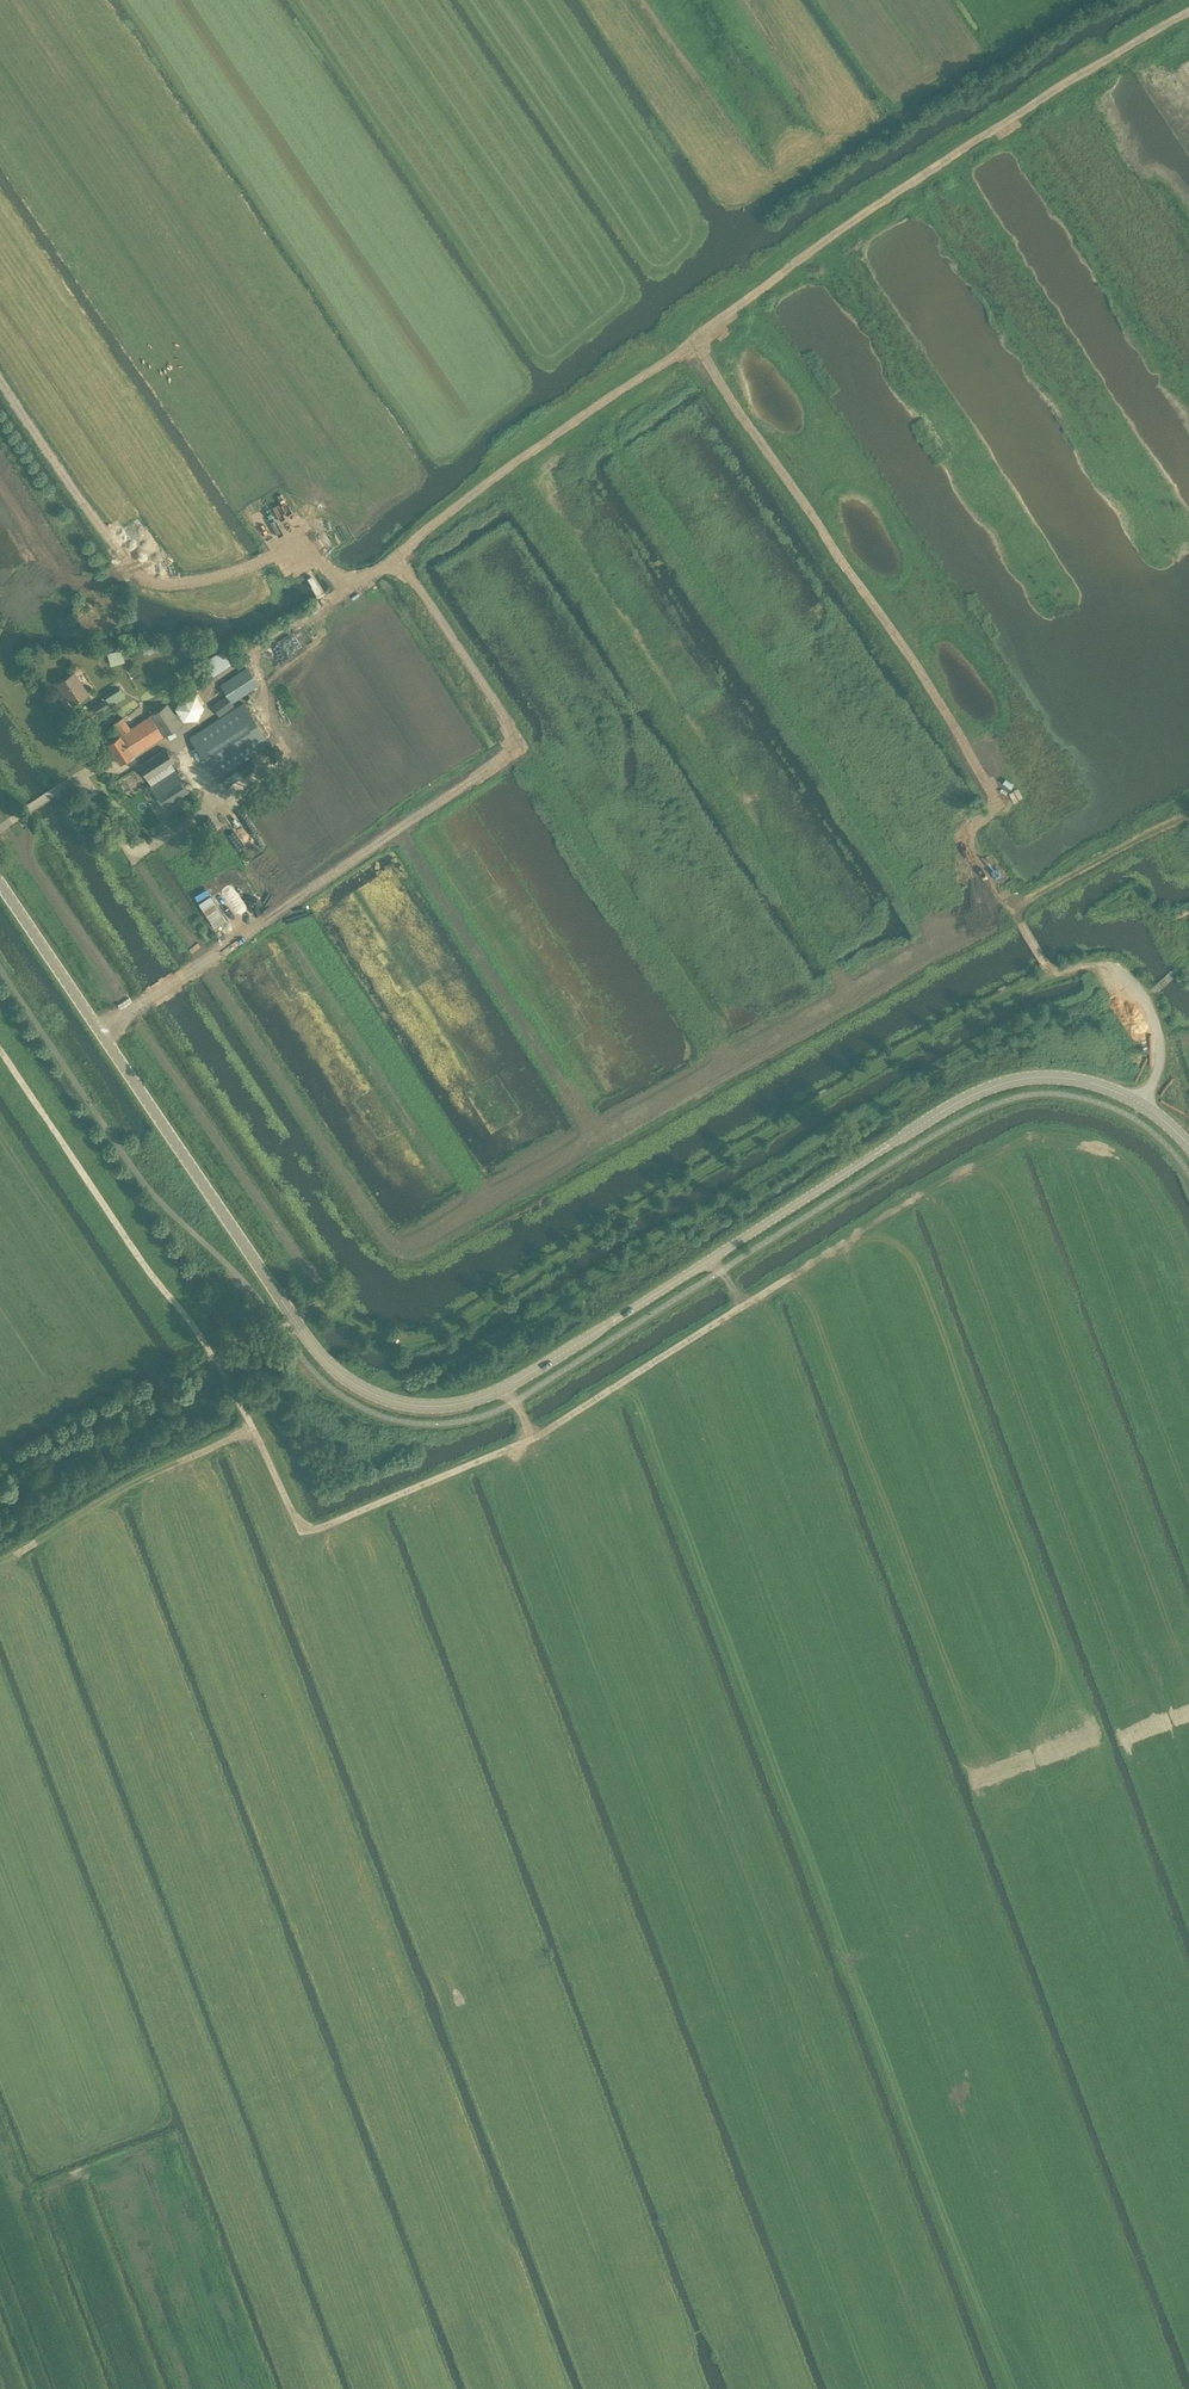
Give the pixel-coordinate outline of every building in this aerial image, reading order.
[(110,666),(125,661),(121,650),(107,654),(110,666)] [(232,703),(258,685),(247,669),(221,686),(226,695),(213,705),(219,715),(234,706),(232,703)] [(72,704),(87,694),(75,675),(58,685),(63,693),(65,692),(72,704)] [(111,706),(123,698),(118,690),(106,698),(106,699),(94,707),(98,713),(110,705),(111,706)] [(120,736),(107,744),(119,764),(180,725),(167,705),(151,715),(151,716),(131,729),(124,718),(113,724),(114,725),(120,736)] [(214,777),(267,743),(243,705),(190,739),(214,777)] [(174,761),(165,748),(138,766),(147,779),(174,761)] [(151,785),(149,786),(164,808),(190,792),(175,769),(151,785)]
